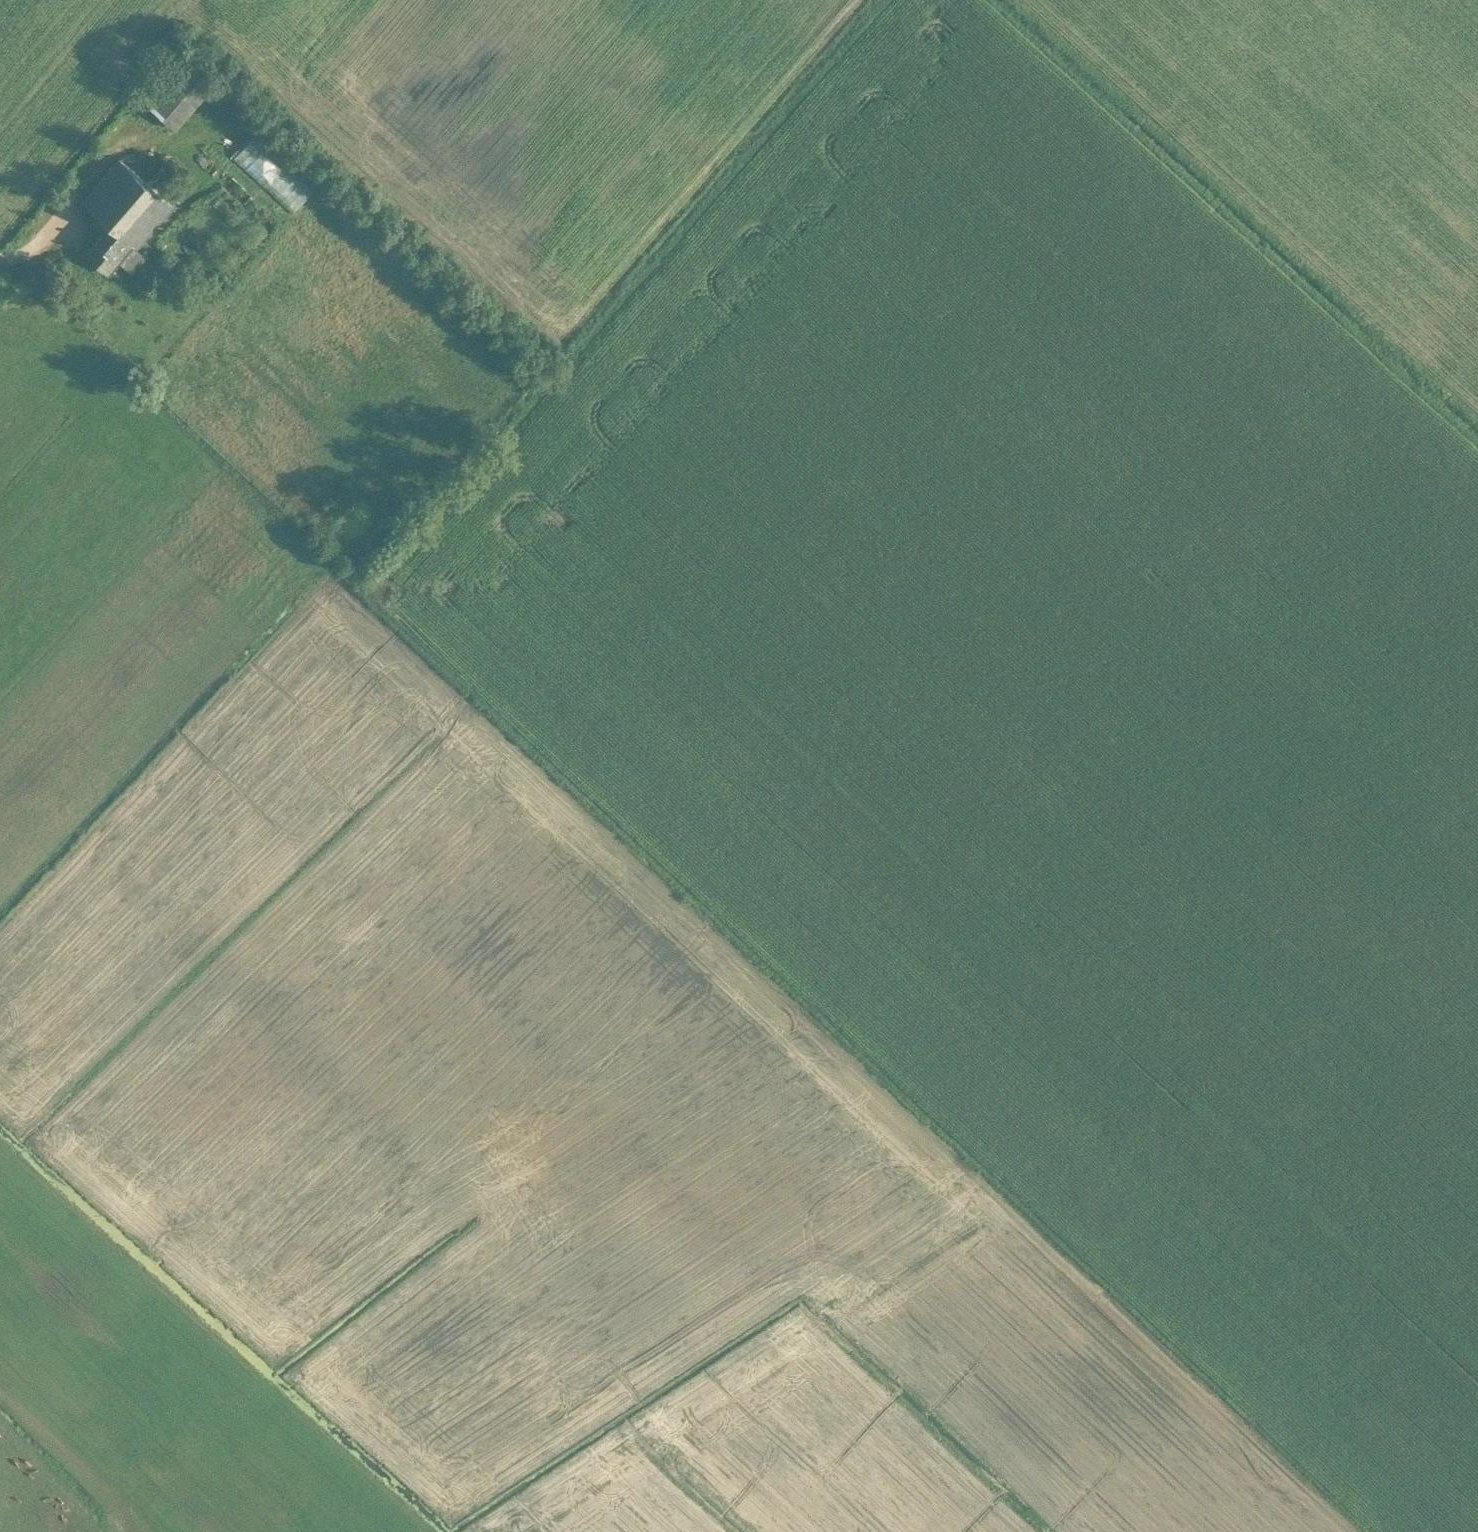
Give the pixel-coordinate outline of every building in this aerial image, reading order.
[(135,95),(176,129),(219,78),(179,44),(135,95)] [(292,214),(314,190),(254,134),(232,158),(292,214)] [(149,157),(140,167),(147,173),(156,163),(149,157)] [(110,225),(86,253),(109,274),(133,245),(137,248),(174,205),(120,158),(83,201),(110,225)]
